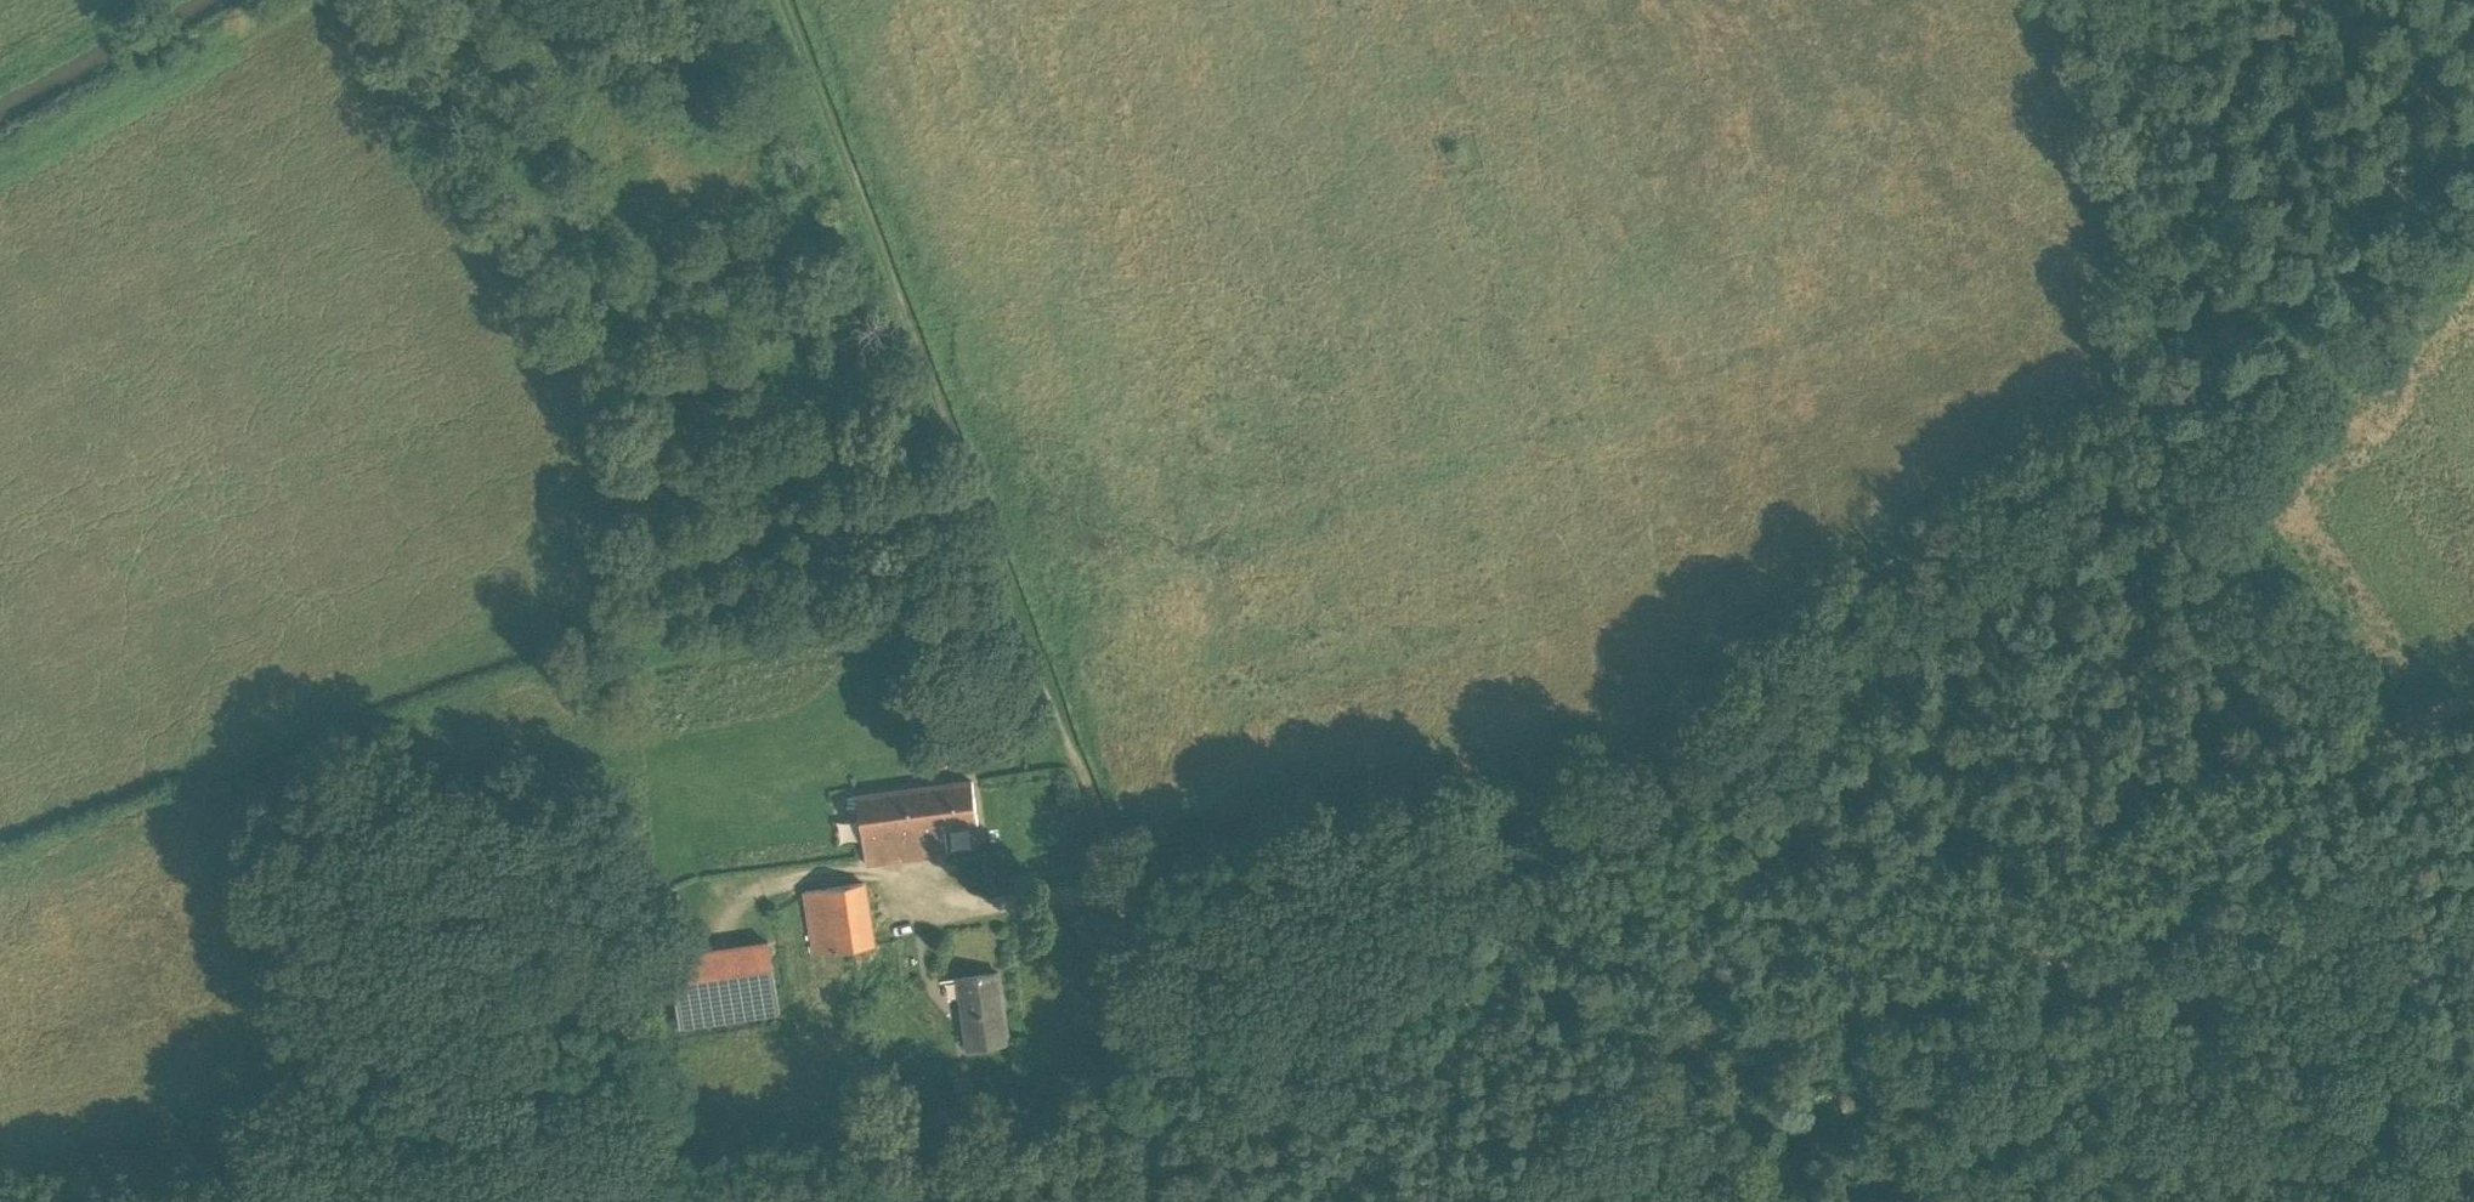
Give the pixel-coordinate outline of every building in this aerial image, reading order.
[(973,780),(859,796),(867,863),(948,852),(945,827),(979,823),(973,780)] [(865,882),(809,891),(818,952),(874,945),(865,882)] [(771,936),(672,951),(682,1028),(781,1013),(771,936)] [(999,972),(959,977),(970,1047),(1009,1042),(999,972)]
